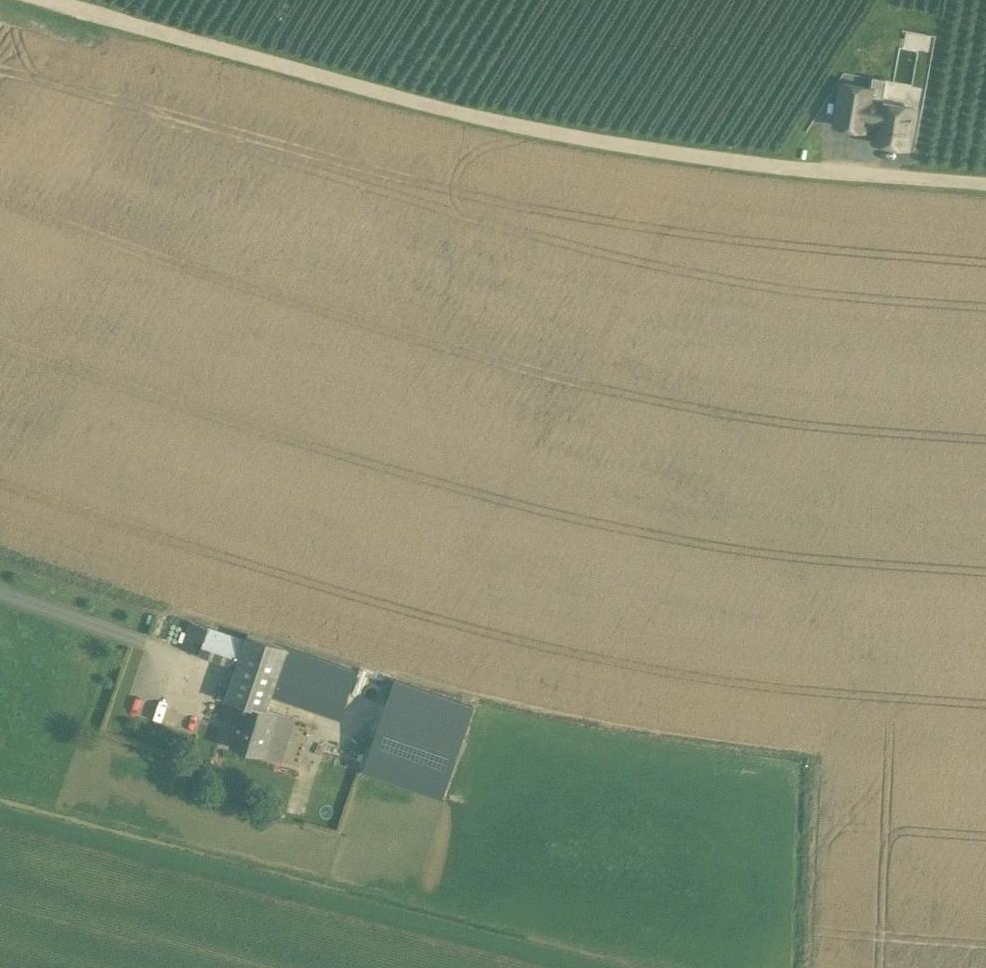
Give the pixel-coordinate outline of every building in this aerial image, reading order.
[(874,142),(907,148),(915,106),(883,101),(886,81),(874,78),(872,88),(842,83),(835,125),(864,130),(867,118),(878,120),(874,142)] [(189,621),(180,647),(199,654),(199,655),(236,667),(225,700),(242,705),(230,745),(264,755),(283,761),(295,719),(286,717),(277,714),(267,711),(272,696),(341,720),(356,679),(358,672),(289,648),(247,633),(245,639),(209,627),(189,621)] [(363,769),(443,796),(474,705),(394,678),(363,769)]
